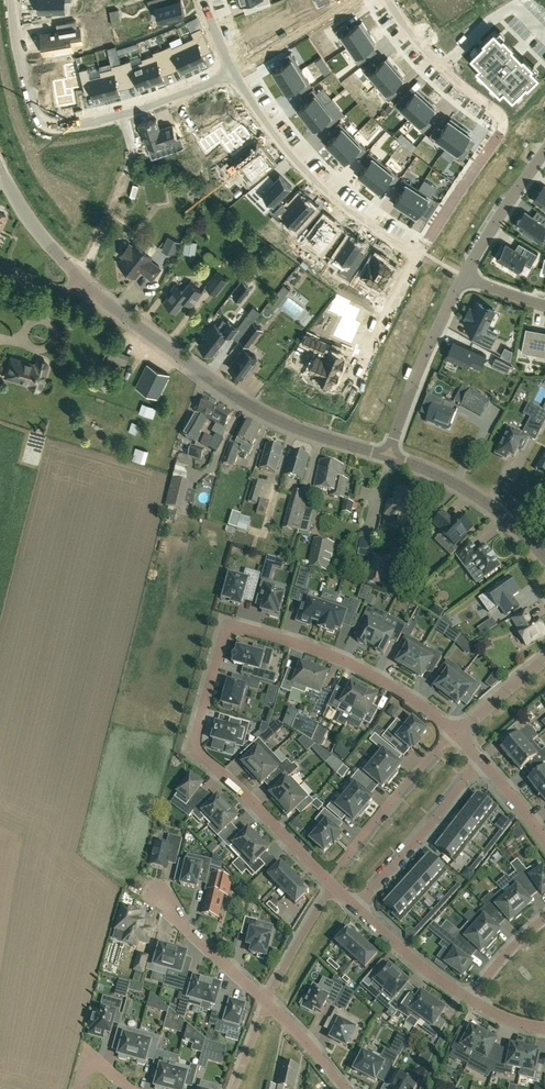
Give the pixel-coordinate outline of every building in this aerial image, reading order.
[(39,12),(65,12),(65,0),(71,0),(39,0),(39,12)] [(157,7),(163,5),(167,19),(169,18),(170,21),(180,18),(179,15),(191,12),(188,0),(177,0),(174,1),(174,0),(155,0),(157,7)] [(111,17),(120,15),(119,8),(110,10),(111,17)] [(52,33),(43,34),(46,53),(55,51),(55,55),(72,52),(71,43),(82,41),(80,29),(80,28),(78,29),(76,20),(57,23),(58,32),(56,32),(56,31),(55,31),(55,32),(53,33),(52,32),(52,33)] [(346,23),(335,30),(347,47),(369,32),(362,21),(361,22),(360,21),(359,22),(360,22),(350,29),(346,23)] [(194,37),(183,42),(195,67),(207,61),(204,54),(211,50),(201,27),(192,31),(194,37)] [(484,42),(471,55),(480,64),(476,68),(501,93),(504,89),(513,98),(527,85),(528,86),(539,75),(532,67),(534,65),(524,55),(522,56),(513,46),(514,45),(504,35),(502,37),(494,29),(483,40),(484,42)] [(369,32),(347,47),(359,64),(369,57),(365,51),(374,44),(375,44),(375,43),(376,42),(369,32)] [(171,44),(162,48),(172,71),(180,68),(182,73),(195,67),(183,42),(173,47),(171,44)] [(154,54),(142,58),(143,61),(144,60),(152,84),(165,80),(163,75),(172,71),(162,48),(153,52),(154,54)] [(273,71),(272,72),(278,83),(301,68),(291,51),(280,58),(284,64),(273,70),(273,71)] [(372,61),(362,69),(376,84),(396,66),(388,57),(386,58),(386,57),(385,58),(377,66),(372,61)] [(131,59),(121,62),(128,86),(137,84),(139,89),(152,84),(144,60),(143,61),(132,64),(131,59)] [(112,67),(100,70),(101,75),(102,75),(107,97),(121,94),(119,89),(128,86),(121,62),(112,65),(112,67)] [(396,66),(376,84),(389,99),(399,91),(394,86),(403,78),(404,78),(403,77),(404,76),(396,66)] [(88,67),(80,69),(85,94),(92,92),(94,100),(107,97),(102,75),(101,75),(90,78),(88,67)] [(301,68),(278,83),(285,94),(287,92),(287,93),(298,86),(301,92),(312,85),(301,68)] [(68,89),(53,91),(55,106),(69,104),(68,94),(77,93),(76,79),(67,81),(68,89)] [(298,108),(297,110),(304,120),(326,103),(317,92),(314,87),(304,95),(308,100),(299,107),(298,107),(298,108)] [(402,95),(394,104),(409,118),(427,98),(418,89),(416,91),(416,90),(415,91),(407,100),(402,95)] [(427,98),(409,118),(424,131),(432,122),(427,117),(435,109),(436,108),(435,108),(436,106),(427,98)] [(326,103),(304,120),(312,129),(314,128),(315,129),(315,128),(324,121),(328,126),(338,119),(337,117),(341,114),(338,110),(334,114),(326,103)] [(436,125),(429,135),(445,147),(461,125),(451,118),(450,120),(449,119),(448,120),(449,120),(442,129),(436,125)] [(150,121),(139,125),(142,135),(144,134),(149,149),(165,144),(165,143),(174,140),(175,144),(174,144),(175,147),(176,146),(177,149),(184,147),(181,137),(178,138),(173,125),(160,129),(157,119),(152,120),(152,119),(149,120),(150,121)] [(335,134),(326,143),(336,153),(354,135),(340,121),(331,129),(335,134)] [(445,147),(441,154),(451,161),(455,154),(462,159),(469,149),(463,145),(470,136),(470,135),(471,135),(470,134),(471,132),(461,125),(445,147)] [(229,126),(214,136),(223,147),(232,141),(236,146),(246,139),(240,131),(235,135),(229,126)] [(402,133),(397,138),(412,150),(416,146),(402,133)] [(354,135),(336,153),(345,162),(354,153),(359,158),(367,149),(354,135)] [(360,174),(358,176),(368,184),(385,163),(369,150),(362,160),(367,164),(359,173),(359,174),(360,174)] [(245,163),(235,171),(243,180),(250,175),(254,180),(270,166),(263,157),(249,168),(245,163)] [(385,163),(368,184),(377,192),(379,190),(380,191),(380,190),(387,181),(392,185),(400,175),(385,163)] [(261,179),(245,193),(254,202),(261,196),(271,206),(274,204),(292,186),(280,174),(268,186),(261,179)] [(395,202),(394,204),(405,211),(419,188),(402,177),(396,187),(401,191),(395,201),(394,201),(395,202)] [(534,199),(544,207),(544,187),(543,186),(534,199)] [(419,188),(405,211),(415,217),(416,215),(417,216),(418,215),(417,215),(418,214),(424,205),(432,211),(438,200),(431,196),(419,188)] [(291,202),(278,214),(285,221),(293,213),(300,220),(313,206),(304,199),(296,207),(291,202)] [(516,226),(524,232),(523,234),(532,240),(533,238),(537,241),(541,235),(544,238),(544,222),(543,224),(525,212),(520,220),(519,219),(518,221),(519,222),(516,226)] [(312,223),(303,232),(321,246),(333,231),(327,226),(329,224),(321,219),(315,226),(312,223)] [(252,237),(243,229),(239,234),(248,242),(252,237)] [(168,236),(162,251),(173,256),(180,242),(168,236)] [(350,238),(337,256),(345,262),(342,267),(339,272),(350,279),(361,263),(354,258),(360,250),(362,246),(350,238)] [(184,250),(194,251),(196,242),(185,241),(184,250)] [(524,263),(530,267),(538,254),(519,242),(519,243),(525,247),(522,253),(506,243),(496,259),(497,260),(498,258),(518,270),(517,272),(518,272),(524,263)] [(152,256),(135,243),(132,247),(127,247),(126,247),(123,251),(124,252),(124,256),(119,264),(135,277),(138,273),(138,271),(141,270),(152,279),(160,268),(149,259),(152,256)] [(367,269),(359,281),(364,284),(369,276),(378,282),(388,268),(383,264),(384,263),(379,260),(378,262),(377,261),(370,271),(367,269)] [(216,295),(228,280),(216,271),(205,286),(216,295)] [(202,292),(190,282),(183,291),(176,284),(171,291),(172,292),(164,302),(176,311),(185,300),(191,305),(202,292)] [(240,302),(251,288),(247,285),(243,282),(232,296),(240,302)] [(292,292),(284,285),(280,290),(288,297),(292,292)] [(468,319),(465,326),(475,332),(471,338),(491,348),(495,341),(483,335),(495,311),(477,302),(473,309),(470,308),(465,318),(468,319)] [(348,310),(334,328),(351,340),(359,327),(353,324),(359,316),(348,310)] [(226,323),(223,320),(218,326),(215,323),(198,344),(212,355),(228,334),(231,337),(238,328),(228,320),(226,323)] [(295,331),(300,325),(295,321),(290,326),(295,331)] [(248,346),(261,329),(253,322),(240,340),(248,346)] [(521,352),(522,352),(539,355),(544,356),(544,332),(526,328),(521,352)] [(486,355),(453,340),(445,358),(467,367),(469,363),(480,368),(485,356),(486,356),(486,355)] [(126,365),(130,355),(113,347),(107,357),(108,357),(106,362),(122,369),(124,364),(126,365)] [(506,347),(501,356),(511,360),(513,350),(506,347)] [(243,377),(257,358),(244,348),(229,368),(243,377)] [(320,356),(313,367),(320,371),(318,373),(324,377),(328,371),(325,370),(328,366),(330,367),(333,361),(327,357),(328,355),(321,350),(318,355),(320,356)] [(10,357),(4,376),(13,379),(13,378),(17,379),(17,380),(29,384),(30,379),(42,382),(46,367),(46,366),(46,365),(46,364),(46,363),(45,362),(45,361),(44,361),(43,360),(42,360),(41,360),(40,359),(39,360),(38,360),(37,360),(37,361),(36,361),(36,362),(35,362),(35,363),(34,363),(34,364),(10,357)] [(492,365),(508,372),(511,364),(495,357),(492,365)] [(157,398),(169,374),(148,364),(136,387),(157,398)] [(100,372),(96,381),(104,385),(108,376),(100,372)] [(481,417),(490,400),(471,389),(461,405),(481,417)] [(212,420),(218,410),(217,409),(219,405),(203,395),(195,409),(198,411),(198,412),(199,413),(203,415),(201,418),(204,420),(206,417),(212,420)] [(428,395),(421,414),(429,417),(427,421),(449,429),(456,412),(442,406),(443,404),(444,401),(428,395)] [(153,418),(157,408),(143,403),(139,413),(153,418)] [(222,438),(229,427),(226,425),(233,413),(219,405),(217,409),(218,410),(212,420),(217,423),(212,432),(222,438)] [(539,409),(531,424),(540,429),(544,418),(544,412),(539,409)] [(201,418),(203,415),(199,413),(198,416),(196,415),(188,429),(190,429),(185,437),(196,443),(201,435),(199,434),(207,421),(204,420),(201,418)] [(136,433),(139,423),(132,421),(129,431),(136,433)] [(254,447),(252,446),(261,429),(246,421),(237,438),(238,438),(235,442),(242,446),(240,449),(240,450),(249,455),(254,447)] [(523,451),(533,432),(526,428),(525,429),(522,435),(510,429),(504,440),(502,439),(496,451),(498,452),(497,454),(507,459),(509,455),(514,458),(519,449),(523,451)] [(206,434),(202,441),(200,443),(207,447),(215,452),(218,447),(211,443),(214,438),(206,434)] [(218,447),(221,442),(214,438),(211,443),(218,447)] [(236,463),(238,456),(237,456),(240,447),(230,443),(223,463),(233,467),(234,462),(236,463)] [(276,473),(283,449),(267,444),(260,468),(276,473)] [(202,460),(205,449),(192,445),(188,456),(202,460)] [(145,464),(148,451),(136,447),(132,460),(145,464)] [(302,480),(309,457),(293,452),(286,475),(302,480)] [(536,469),(537,469),(544,473),(544,453),(536,469)] [(344,498),(348,479),(341,478),(344,465),(321,460),(315,487),(332,490),(331,495),(344,498)] [(183,510),(190,482),(173,478),(166,506),(183,510)] [(257,504),(263,483),(254,481),(248,501),(247,501),(244,509),(253,512),(256,504),(257,504)] [(292,531),(299,508),(303,493),(293,490),(289,505),(283,529),(292,531)] [(406,492),(397,490),(395,502),(389,501),(386,514),(400,517),(399,522),(411,525),(414,510),(412,509),(415,494),(413,493),(412,491),(407,490),(406,492)] [(266,515),(270,501),(261,499),(257,512),(255,511),(254,515),(252,514),(251,519),(241,516),(241,514),(240,514),(236,528),(246,531),(248,525),(262,529),(265,518),(264,518),(265,515),(266,515)] [(310,534),(312,528),(313,528),(319,505),(306,501),(298,534),(310,538),(311,534),(310,534)] [(352,514),(354,503),(344,501),(342,512),(352,514)] [(168,510),(166,518),(174,520),(176,512),(168,510)] [(236,528),(240,514),(233,512),(229,526),(236,528)] [(453,522),(445,513),(434,523),(443,532),(442,533),(454,546),(460,540),(466,534),(472,528),(470,527),(471,525),(468,522),(466,522),(460,516),(453,522)] [(374,551),(377,536),(363,533),(360,549),(374,551)] [(469,537),(466,534),(460,540),(463,543),(469,537)] [(309,566),(321,569),(327,570),(333,544),(327,543),(315,540),(312,553),(309,566)] [(495,559),(491,553),(490,553),(485,546),(484,545),(484,546),(477,551),(470,542),(457,556),(478,584),(501,567),(500,566),(494,559),(495,559)] [(273,554),(270,563),(286,569),(289,559),(273,554)] [(383,584),(387,566),(373,563),(370,582),(383,584)] [(253,597),(260,574),(246,570),(244,579),(240,578),(241,577),(232,574),(232,576),(230,575),(225,593),(224,592),(221,600),(229,602),(229,600),(233,601),(232,603),(242,606),(245,595),(253,597)] [(302,588),(305,589),(308,580),(297,577),(295,586),(302,588)] [(519,592),(508,578),(501,583),(500,582),(493,586),(494,588),(487,593),(498,608),(500,606),(507,615),(513,611),(519,607),(515,601),(514,601),(512,598),(519,592)] [(263,580),(259,595),(260,595),(266,597),(264,603),(262,611),(270,614),(270,616),(278,619),(285,594),(274,591),(277,583),(263,580)] [(298,602),(302,588),(295,586),(291,599),(298,602)] [(305,604),(308,595),(309,591),(305,589),(302,588),(298,602),(304,603),(305,604)] [(314,621),(321,600),(308,595),(305,604),(304,603),(297,621),(310,626),(312,620),(314,621)] [(366,603),(371,606),(376,597),(370,595),(366,603)] [(325,631),(335,602),(322,597),(321,600),(314,621),(321,623),(320,629),(325,631)] [(340,630),(346,613),(355,616),(361,602),(351,598),(350,600),(345,599),(343,605),(335,602),(325,631),(333,633),(335,628),(340,630)] [(440,618),(444,612),(435,605),(431,612),(440,618)] [(371,647),(383,624),(371,617),(374,611),(368,608),(360,624),(366,626),(358,642),(366,646),(367,644),(371,647)] [(526,612),(514,620),(520,630),(518,631),(527,645),(538,639),(539,639),(540,638),(541,638),(542,638),(542,637),(543,637),(543,636),(544,636),(544,634),(544,631),(537,619),(532,622),(526,612)] [(440,620),(449,627),(453,629),(454,628),(446,616),(440,620)] [(409,633),(414,626),(409,623),(405,630),(409,633)] [(396,630),(383,624),(371,647),(376,649),(375,651),(383,655),(391,640),(397,643),(405,627),(399,624),(396,630)] [(455,643),(461,635),(454,630),(449,638),(449,639),(455,643)] [(408,672),(424,646),(406,635),(399,647),(405,650),(397,663),(403,667),(402,668),(408,672)] [(460,647),(466,641),(461,635),(455,643),(460,647)] [(490,648),(488,640),(478,643),(480,651),(490,648)] [(431,651),(424,647),(424,646),(408,672),(415,676),(416,674),(422,678),(429,665),(435,669),(442,657),(431,650),(431,651)] [(259,670),(265,649),(254,647),(253,652),(238,648),(236,653),(234,652),(232,660),(234,661),(233,664),(234,664),(234,663),(255,669),(253,678),(258,679),(261,670),(259,670)] [(440,693),(446,698),(460,679),(464,673),(457,668),(447,660),(439,672),(444,676),(436,687),(441,691),(440,693)] [(307,689),(314,669),(301,664),(296,676),(288,672),(281,689),(291,693),(292,689),(305,694),(307,689)] [(320,694),(328,674),(314,669),(307,689),(320,694)] [(274,684),(276,674),(261,670),(258,679),(274,684)] [(258,691),(260,682),(243,677),(240,685),(228,681),(226,690),(224,695),(222,704),(224,705),(223,707),(232,710),(233,707),(240,709),(246,687),(258,691)] [(481,686),(471,678),(467,684),(460,679),(446,698),(452,702),(453,701),(458,705),(467,693),(473,697),(481,686)] [(351,715),(364,691),(351,684),(345,696),(339,693),(333,705),(339,708),(338,710),(351,717),(352,715),(351,715)] [(276,697),(279,689),(270,686),(268,695),(276,697)] [(370,724),(376,712),(371,709),(377,697),(364,691),(351,715),(352,715),(370,724)] [(292,729),(297,716),(298,712),(290,709),(284,724),(292,729)] [(310,740),(312,741),(319,724),(297,716),(292,729),(310,740)] [(213,727),(211,735),(213,735),(212,740),(214,740),(212,749),(223,752),(225,743),(235,746),(243,748),(247,733),(250,724),(231,719),(229,727),(217,724),(216,728),(213,727)] [(419,741),(426,731),(413,720),(402,733),(393,725),(383,737),(397,749),(403,742),(411,750),(412,748),(415,749),(421,742),(419,741)] [(511,759),(531,742),(525,736),(530,732),(520,721),(507,732),(513,739),(502,749),(511,759)] [(268,728),(269,724),(262,723),(260,730),(264,734),(268,731),(268,728)] [(372,732),(375,734),(379,737),(384,731),(377,726),(372,732)] [(312,741),(321,745),(324,738),(316,733),(312,741)] [(250,775),(273,755),(258,739),(247,749),(252,755),(242,763),(246,768),(245,769),(250,775)] [(316,744),(312,741),(310,740),(304,746),(308,751),(312,748),(316,744)] [(533,740),(531,742),(511,759),(521,770),(532,761),(536,766),(544,759),(544,748),(542,751),(533,740)] [(393,778),(398,773),(396,771),(401,766),(389,756),(395,750),(384,741),(378,747),(381,749),(372,760),(393,778)] [(333,756),(316,744),(312,748),(325,763),(333,756)] [(339,756),(344,761),(350,754),(345,750),(339,756)] [(273,755),(250,775),(256,781),(258,780),(262,785),(271,776),(275,780),(292,765),(294,763),(296,762),(292,757),(287,761),(287,760),(282,765),(273,755)] [(544,786),(544,759),(536,766),(541,771),(529,780),(538,792),(544,786)] [(393,778),(372,760),(363,770),(361,768),(355,775),(366,784),(371,778),(382,787),(387,782),(389,784),(393,778)] [(336,774),(344,764),(338,761),(331,769),(336,774)] [(280,805),(300,787),(291,776),(299,769),(294,763),(292,765),(275,780),(280,785),(270,794),(280,805)] [(198,780),(193,775),(192,777),(191,776),(175,797),(193,812),(202,800),(195,795),(202,785),(197,781),(198,780)] [(365,812),(370,806),(368,805),(372,799),(361,790),(366,784),(355,775),(350,781),(353,784),(344,794),(365,812)] [(300,787),(280,805),(290,815),(299,806),(304,811),(311,805),(314,802),(317,799),(318,797),(316,795),(311,799),(300,787)] [(365,812),(344,794),(335,805),(332,802),(327,808),(338,818),(343,812),(354,821),(358,816),(360,817),(365,812)] [(488,804),(478,796),(479,795),(478,794),(470,805),(488,820),(497,808),(489,802),(488,804)] [(228,808),(218,798),(209,807),(202,800),(193,812),(192,814),(200,822),(205,818),(211,824),(213,823),(228,808)] [(314,802),(311,805),(319,811),(323,805),(317,799),(314,802)] [(480,830),(488,820),(470,805),(461,816),(480,830)] [(224,842),(234,833),(228,827),(238,818),(228,808),(213,823),(218,828),(214,832),(220,838),(224,842)] [(334,844),(341,837),(338,835),(340,833),(331,825),(336,819),(325,810),(316,821),(323,827),(311,840),(324,851),(332,842),(334,844)] [(472,841),(480,830),(461,816),(453,826),(472,841)] [(508,820),(501,829),(504,832),(512,823),(508,820)] [(464,851),(472,841),(453,826),(445,837),(464,851)] [(514,833),(518,839),(526,833),(522,827),(514,833)] [(504,832),(501,829),(496,836),(499,839),(504,832)] [(259,840),(249,830),(240,839),(234,833),(224,842),(240,858),(259,840)] [(178,856),(183,839),(169,835),(166,845),(155,842),(150,865),(167,869),(171,854),(178,856)] [(455,862),(464,851),(445,837),(437,847),(455,862)] [(255,875),(265,865),(259,859),(269,850),(259,840),(240,858),(255,875)] [(496,843),(492,840),(488,846),(491,849),(496,843)] [(438,882),(447,872),(429,856),(420,866),(438,882)] [(178,868),(174,882),(181,883),(181,884),(181,885),(182,885),(196,889),(197,889),(197,888),(201,873),(208,875),(212,861),(199,858),(197,864),(187,862),(187,861),(186,862),(187,862),(185,869),(178,868)] [(218,873),(221,863),(213,861),(210,871),(218,873)] [(277,886),(291,873),(281,863),(268,876),(277,886)] [(429,892),(438,882),(420,866),(411,876),(429,892)] [(528,887),(534,882),(542,895),(544,894),(544,895),(544,870),(543,867),(542,869),(541,867),(534,872),(531,868),(527,871),(523,866),(516,872),(528,887)] [(468,867),(462,876),(467,880),(472,873),(469,870),(470,869),(468,867)] [(502,891),(522,914),(528,909),(527,907),(532,903),(522,892),(528,887),(516,872),(508,878),(512,882),(502,891)] [(287,895),(300,882),(291,873),(277,886),(287,895)] [(221,893),(225,877),(213,874),(209,891),(208,890),(202,914),(218,917),(224,894),(221,893)] [(420,902),(429,892),(411,876),(402,885),(420,902)] [(244,901),(251,895),(238,882),(234,886),(236,888),(234,890),(244,901)] [(296,904),(309,892),(300,882),(287,895),(296,904)] [(411,911),(420,902),(402,885),(393,895),(411,911)] [(457,891),(454,887),(449,893),(452,896),(457,891)] [(482,902),(485,906),(495,916),(500,911),(510,922),(515,917),(516,919),(522,914),(502,891),(496,896),(493,898),(490,895),(482,902)] [(411,911),(393,895),(384,905),(384,906),(385,905),(395,913),(393,915),(401,922),(411,911)] [(270,902),(275,906),(278,902),(273,898),(270,902)] [(275,907),(275,906),(270,902),(267,905),(272,910),(275,907)] [(444,905),(440,902),(435,908),(438,911),(444,905)] [(148,942),(152,929),(143,927),(145,922),(138,920),(140,911),(124,906),(117,928),(127,931),(124,941),(137,945),(139,939),(148,942)] [(469,922),(492,943),(497,937),(496,936),(500,931),(489,921),(495,916),(485,906),(479,912),(476,915),(470,910),(463,918),(468,922),(469,922)] [(426,924),(435,915),(432,912),(423,921),(426,924)] [(266,957),(272,935),(255,931),(258,921),(245,918),(241,935),(250,937),(248,945),(253,946),(251,953),(258,955),(257,958),(264,959),(265,957),(266,957)] [(460,933),(455,940),(466,948),(470,942),(481,952),(486,947),(487,949),(492,943),(469,922),(468,922),(463,928),(464,929),(460,933)] [(346,951),(358,937),(348,929),(336,942),(346,951)] [(356,960),(368,946),(358,937),(346,951),(356,960)] [(468,972),(473,965),(472,964),(473,963),(461,954),(466,948),(455,940),(449,946),(446,951),(450,954),(449,955),(449,956),(445,961),(447,962),(446,964),(455,970),(454,972),(460,977),(462,975),(463,976),(467,971),(468,972)] [(147,970),(166,975),(175,947),(168,945),(167,948),(160,946),(157,958),(156,958),(151,956),(147,970)] [(365,969),(378,955),(368,946),(356,960),(365,969)] [(182,949),(175,947),(166,975),(166,976),(186,982),(191,968),(184,966),(188,954),(181,952),(182,949)] [(143,971),(148,956),(139,953),(134,969),(143,971)] [(447,967),(437,960),(435,963),(444,971),(447,967)] [(393,969),(389,965),(380,974),(374,969),(362,982),(369,988),(373,984),(382,993),(400,972),(395,967),(393,969)] [(140,982),(143,971),(137,969),(133,981),(140,982)] [(398,1011),(407,1000),(408,998),(401,992),(409,983),(405,979),(406,977),(400,972),(382,993),(392,1001),(388,1005),(397,1013),(398,1011)] [(342,979),(343,980),(347,984),(350,980),(345,975),(344,977),(342,979)] [(187,1007),(188,1004),(198,1007),(200,1008),(208,982),(202,980),(203,978),(196,976),(196,978),(195,978),(191,990),(185,989),(184,992),(182,999),(180,1005),(187,1007)] [(130,983),(119,980),(117,987),(128,990),(130,983)] [(221,986),(222,983),(215,981),(214,984),(209,982),(203,1003),(210,1005),(208,1010),(221,1014),(225,1000),(218,999),(222,986),(221,986)] [(130,983),(128,990),(135,992),(137,984),(130,983)] [(334,1004),(343,989),(334,984),(330,993),(314,985),(307,997),(305,996),(301,1004),(303,1005),(302,1007),(313,1012),(315,1009),(321,1012),(327,1000),(334,1004)] [(354,993),(346,986),(336,1005),(341,1007),(347,995),(352,998),(354,993)] [(421,992),(418,997),(412,992),(408,998),(407,1000),(398,1011),(402,1014),(409,1018),(411,1016),(419,1022),(417,1024),(434,1001),(431,999),(431,996),(427,993),(425,994),(421,992)] [(94,1021),(90,1034),(103,1038),(105,1032),(110,1034),(115,1015),(118,1015),(122,1002),(113,999),(110,1012),(103,1010),(102,1013),(95,1011),(92,1020),(94,1021)] [(437,1003),(434,1001),(417,1024),(417,1025),(421,1019),(427,1023),(425,1026),(426,1031),(436,1038),(444,1026),(438,1022),(446,1009),(443,1007),(443,1004),(439,1002),(437,1003)] [(220,1016),(216,1031),(215,1031),(227,1035),(228,1031),(238,1034),(241,1022),(244,1023),(246,1014),(244,1013),(246,1006),(245,1006),(246,1004),(239,1002),(238,1004),(231,1002),(226,1018),(220,1016)] [(167,1014),(169,1009),(161,1003),(159,1011),(167,1014)] [(169,1008),(176,1014),(178,1007),(170,1005),(169,1008)] [(169,1008),(169,1009),(167,1014),(163,1029),(176,1032),(178,1026),(181,1018),(176,1014),(169,1008)] [(354,1041),(359,1031),(349,1025),(352,1018),(336,1010),(331,1020),(338,1024),(331,1039),(346,1047),(350,1039),(354,1041)] [(181,1018),(178,1026),(176,1032),(184,1035),(187,1023),(183,1020),(181,1018)] [(206,1038),(187,1023),(184,1035),(182,1041),(193,1044),(191,1051),(202,1053),(203,1049),(205,1041),(206,1038)] [(132,1059),(140,1032),(119,1026),(115,1041),(122,1043),(119,1056),(120,1056),(119,1058),(126,1060),(127,1058),(132,1059)] [(477,1030),(471,1027),(465,1040),(458,1036),(451,1049),(463,1055),(467,1049),(474,1053),(485,1032),(478,1028),(477,1030)] [(206,1038),(205,1041),(212,1043),(215,1031),(216,1031),(209,1029),(206,1038)] [(157,1052),(161,1038),(140,1032),(133,1059),(138,1061),(137,1063),(144,1065),(145,1063),(146,1063),(150,1051),(157,1053),(157,1052)] [(493,1073),(499,1057),(490,1053),(497,1040),(491,1037),(492,1035),(485,1032),(474,1053),(482,1056),(478,1063),(484,1065),(483,1067),(493,1073)] [(203,1049),(211,1052),(214,1053),(217,1044),(212,1043),(205,1041),(203,1049)] [(429,1044),(425,1049),(432,1053),(435,1048),(429,1044)] [(521,1069),(526,1046),(518,1045),(518,1047),(512,1045),(509,1059),(499,1058),(499,1057),(493,1073),(505,1075),(506,1073),(511,1075),(513,1068),(521,1069)] [(541,1081),(544,1067),(536,1066),(539,1051),(533,1050),(533,1048),(526,1046),(521,1069),(529,1071),(528,1078),(541,1081)] [(208,1061),(211,1052),(203,1049),(202,1053),(200,1059),(208,1061)] [(390,1074),(399,1056),(386,1049),(385,1050),(390,1053),(386,1059),(374,1053),(372,1057),(363,1053),(354,1070),(376,1082),(382,1069),(390,1074)] [(425,1060),(430,1062),(433,1053),(425,1049),(422,1053),(425,1060)] [(164,1056),(155,1087),(156,1087),(156,1088),(169,1088),(176,1065),(168,1063),(170,1057),(164,1056)] [(294,1088),(299,1066),(284,1062),(278,1085),(294,1088)] [(176,1065),(169,1088),(184,1088),(190,1069),(176,1065)] [(419,1081),(408,1075),(407,1077),(395,1071),(387,1085),(395,1088),(415,1088),(419,1081)]
